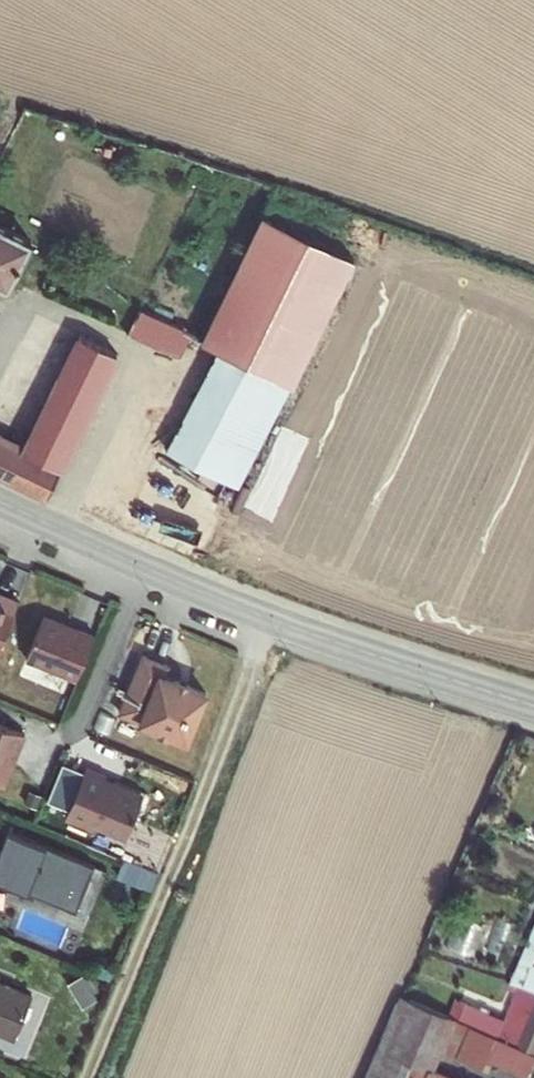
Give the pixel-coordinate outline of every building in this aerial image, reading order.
[(200,339),(216,349),(169,450),(243,486),(293,386),(291,385),(353,257),(262,214),(200,339)] [(8,288),(11,282),(29,244),(0,230),(0,284),(8,288)] [(178,361),(191,335),(138,311),(126,337),(178,361)] [(48,498),(116,356),(79,338),(24,448),(0,438),(0,475),(48,498)] [(20,599),(0,589),(0,645),(20,599)] [(45,612),(27,653),(77,675),(96,632),(79,625),(78,627),(45,612)] [(120,709),(186,735),(204,689),(162,672),(166,662),(142,652),(120,709)] [(3,782),(16,747),(18,749),(25,731),(0,722),(0,781),(3,782)] [(99,769),(91,766),(72,815),(100,827),(102,822),(133,834),(149,793),(110,778),(111,774),(99,769)] [(78,907),(96,862),(9,827),(0,850),(0,876),(78,907)] [(456,944),(472,950),(482,922),(466,916),(456,944)] [(16,1034),(32,992),(0,979),(0,1028),(16,1034)] [(471,1004),(465,1021),(533,1050),(533,993),(521,988),(510,1019),(471,1004)] [(408,1001),(392,1041),(462,1057),(463,1057),(475,1029),(408,1001)] [(506,1041),(475,1029),(463,1057),(494,1070),(497,1060),(506,1041)] [(453,1077),(462,1057),(392,1041),(389,1049),(383,1077),(455,1077),(453,1077)] [(506,1041),(497,1060),(532,1075),(533,1070),(533,1053),(506,1041)]
